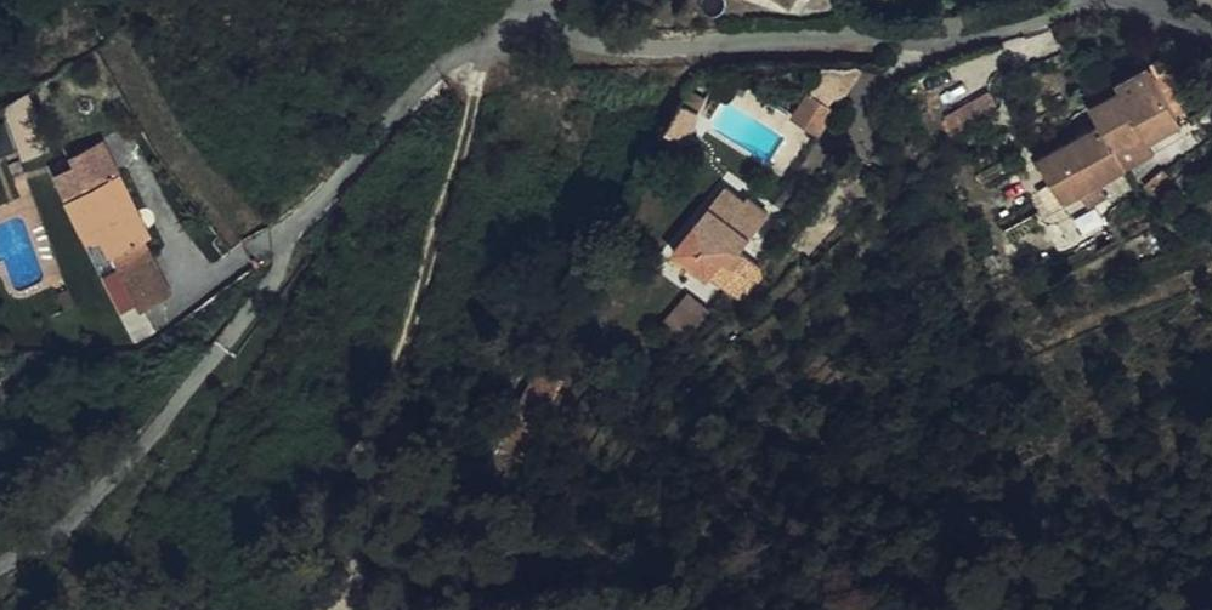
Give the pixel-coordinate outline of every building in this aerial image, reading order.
[(1087,100),(1096,118),(1032,150),(1054,198),(1119,166),(1110,147),(1140,132),(1144,139),(1176,124),(1147,64),(1114,79),(1118,86),(1087,100)] [(834,109),(807,93),(791,117),(817,133),(834,109)] [(68,193),(94,255),(110,249),(149,234),(122,169),(68,193)] [(740,204),(724,190),(699,216),(746,240),(767,216),(747,197),(740,204)] [(746,240),(699,216),(679,239),(695,253),(687,261),(705,277),(710,272),(732,292),(754,267),(736,251),(746,240)] [(671,247),(687,261),(695,253),(679,239),(671,247)] [(115,259),(110,249),(94,255),(100,266),(115,259)] [(666,316),(684,333),(709,308),(691,291),(666,316)]
